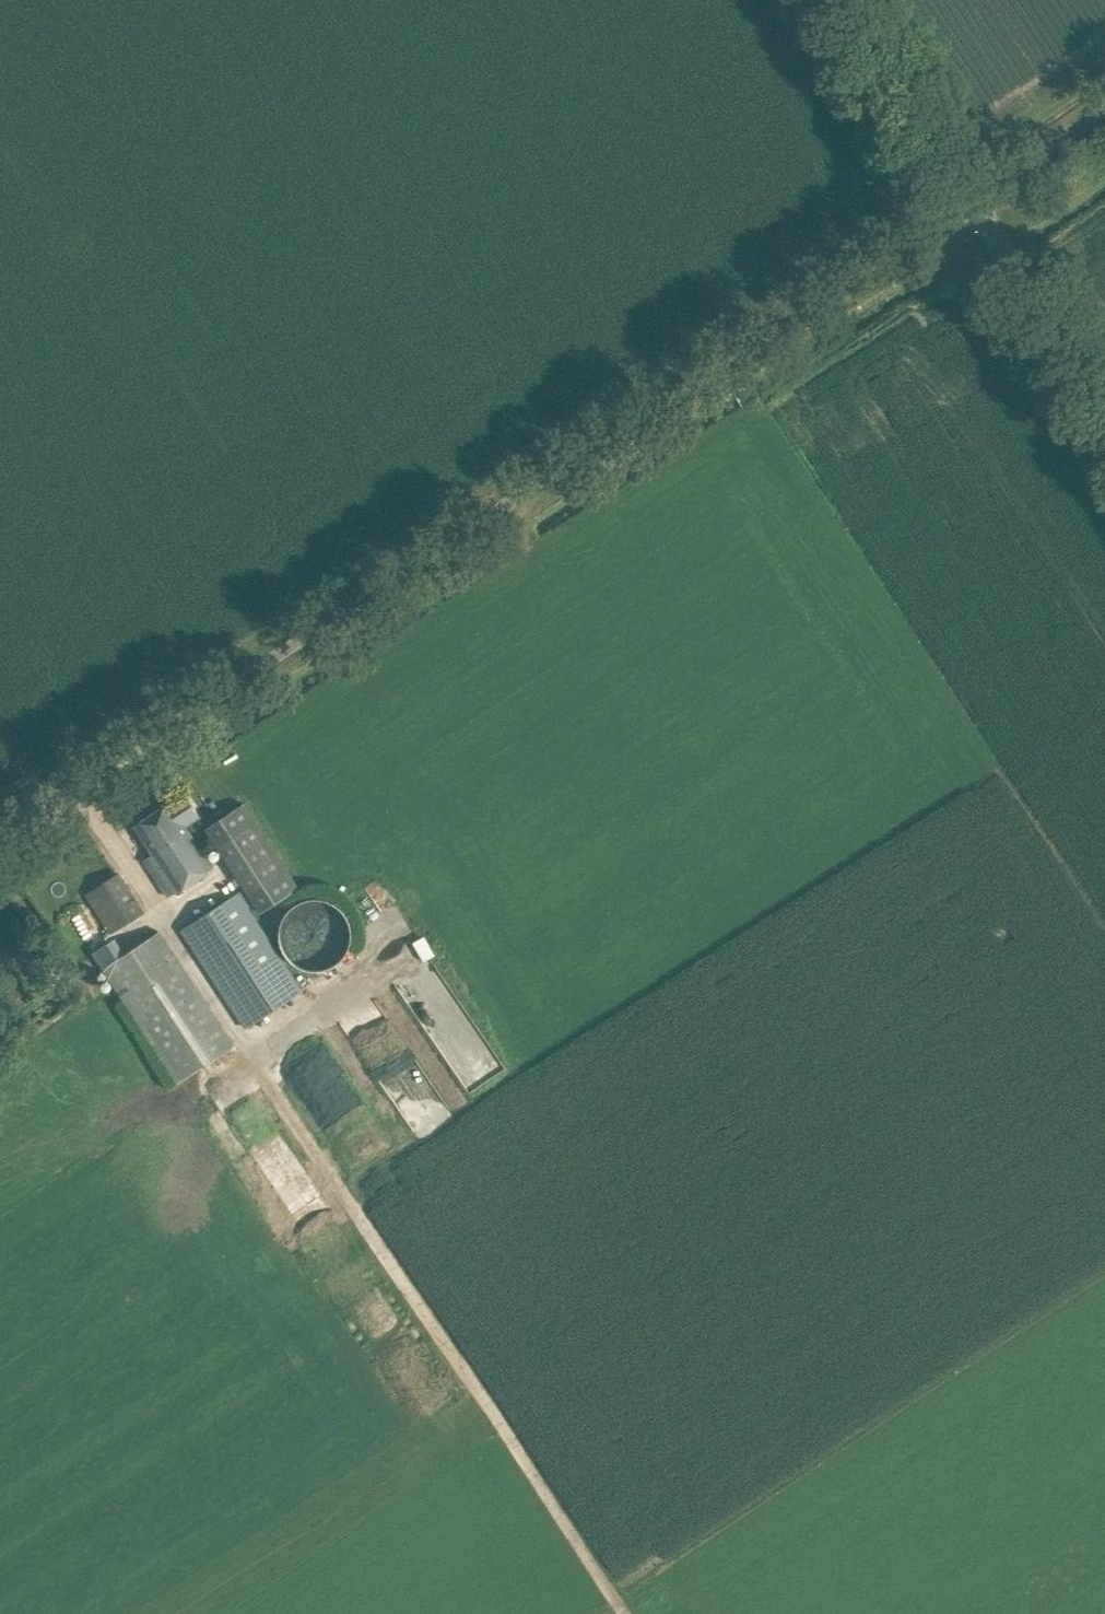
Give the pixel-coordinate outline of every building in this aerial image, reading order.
[(134,824),(154,853),(145,859),(169,896),(213,867),(186,825),(200,816),(184,792),(134,824)] [(245,803),(209,826),(220,844),(256,822),(245,803)] [(286,869),(250,892),(262,911),(299,889),(286,869)] [(144,912),(119,872),(86,894),(111,933),(144,912)] [(181,931),(244,1027),(307,985),(297,970),(292,973),(248,904),(252,901),(244,889),(181,931)] [(349,922),(346,915),(342,910),(337,905),(331,902),(325,899),(319,898),(312,898),(305,899),(299,902),(293,905),(288,910),(284,915),(281,921),(280,928),(279,935),(280,941),(282,948),(285,954),(290,959),(295,964),(301,967),(308,969),(315,970),(322,969),(328,967),(335,964),(340,960),(345,955),(348,949),(350,942),(351,935),(351,928),(349,922)] [(113,939),(93,952),(103,967),(178,1081),(234,1045),(159,930),(122,954),(113,939)]
